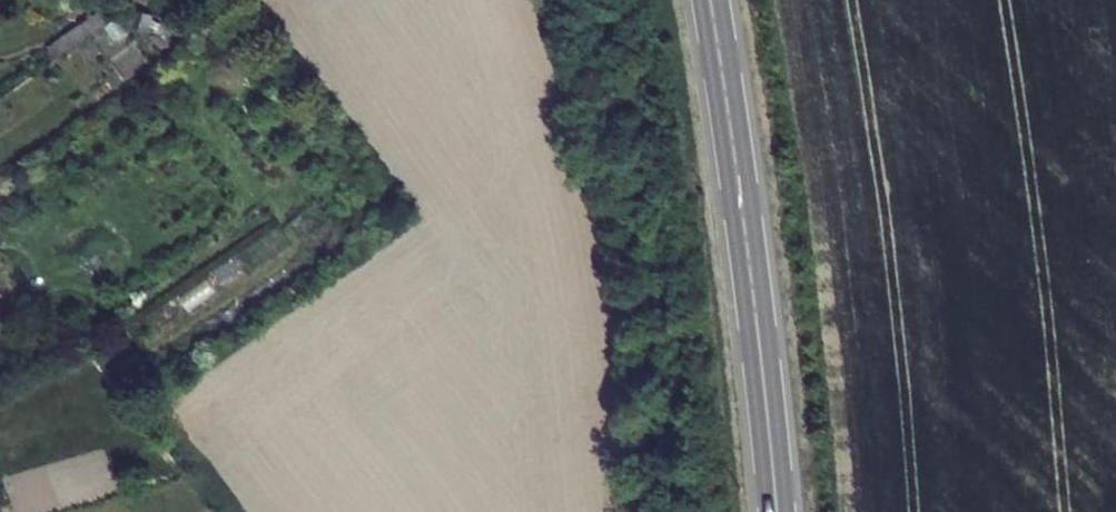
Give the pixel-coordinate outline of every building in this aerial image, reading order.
[(98,12),(46,47),(57,62),(109,28),(98,12)]
